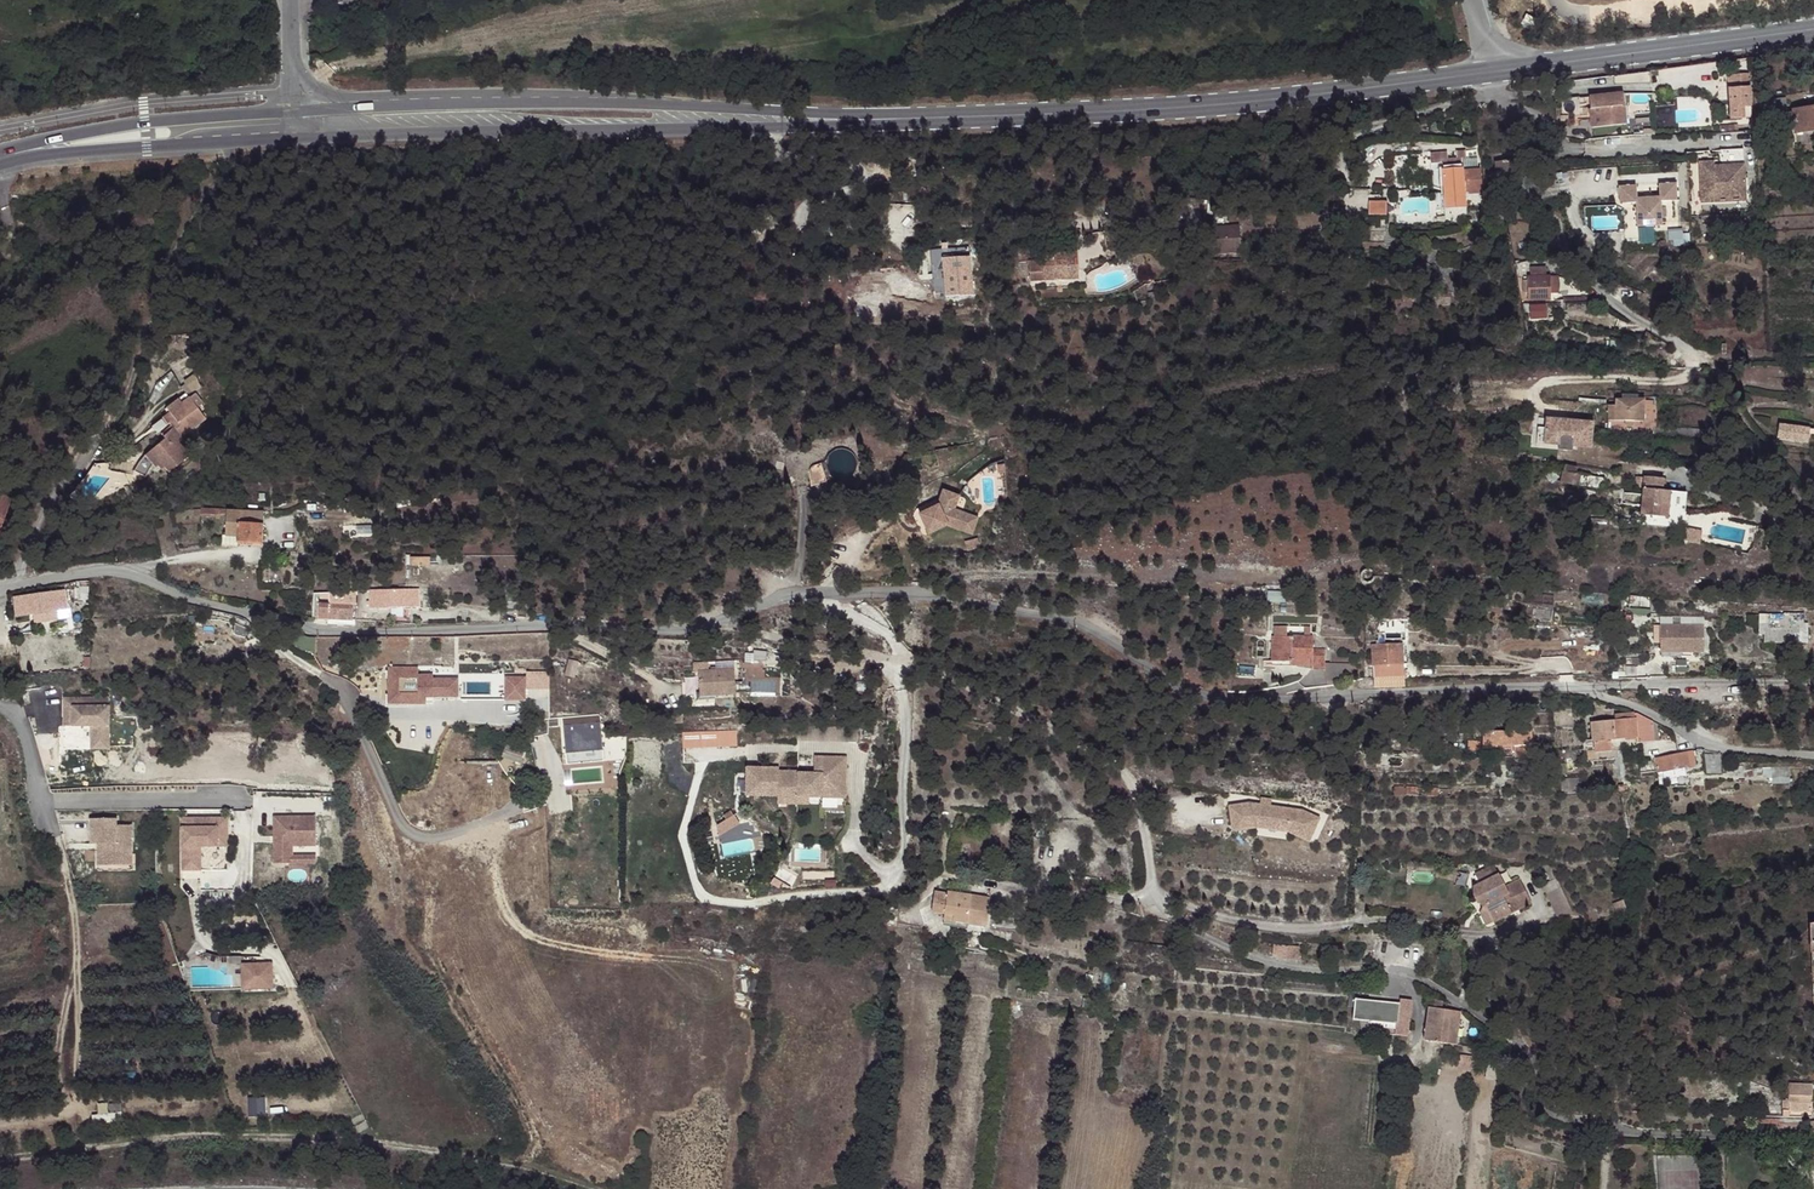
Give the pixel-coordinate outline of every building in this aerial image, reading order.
[(1744,73),(1724,74),(1725,86),(1744,84),(1744,73)] [(1750,89),(1728,90),(1729,114),(1750,114),(1750,89)] [(1623,94),(1589,98),(1593,129),(1626,124),(1623,94)] [(1579,100),(1560,102),(1562,120),(1582,117),(1579,100)] [(1759,103),(1762,125),(1787,122),(1788,134),(1813,131),(1813,109),(1787,112),(1785,100),(1759,103)] [(1700,204),(1715,203),(1715,196),(1746,194),(1745,178),(1743,150),(1713,152),(1714,163),(1698,164),(1699,179),(1700,204)] [(1442,172),(1443,194),(1444,204),(1466,202),(1466,196),(1482,194),(1479,160),(1476,160),(1463,161),(1463,170),(1442,172)] [(1441,163),(1442,172),(1463,170),(1463,161),(1441,163)] [(1506,164),(1496,165),(1497,182),(1499,182),(1500,186),(1501,189),(1504,192),(1508,193),(1511,192),(1513,191),(1515,189),(1516,186),(1515,181),(1517,180),(1515,163),(1506,164)] [(1636,186),(1618,186),(1619,206),(1636,205),(1638,229),(1677,226),(1675,184),(1658,185),(1659,197),(1636,198),(1636,186)] [(1746,201),(1746,194),(1715,196),(1715,203),(1746,201)] [(1368,199),(1368,213),(1386,213),(1386,199),(1368,199)] [(1212,227),(1215,253),(1242,251),(1240,225),(1212,227)] [(1107,244),(1108,248),(1129,249),(1130,240),(1106,240),(1107,244)] [(943,249),(947,296),(975,294),(971,247),(949,248),(943,249)] [(1080,278),(1080,268),(1074,268),(1073,252),(1043,254),(1044,260),(1030,261),(1031,280),(1080,278)] [(1547,281),(1528,283),(1528,299),(1548,298),(1547,281)] [(185,379),(188,391),(204,387),(201,375),(185,379)] [(165,409),(169,414),(189,399),(184,394),(165,409)] [(195,396),(189,400),(197,410),(203,406),(195,396)] [(189,399),(169,414),(162,420),(166,427),(169,425),(173,430),(163,438),(165,440),(150,453),(160,465),(169,475),(193,454),(181,439),(205,421),(197,410),(189,400),(189,399)] [(1609,407),(1608,422),(1624,422),(1633,422),(1642,423),(1644,402),(1636,401),(1621,401),(1616,401),(1616,407),(1609,407)] [(1547,425),(1545,424),(1544,441),(1591,445),(1593,420),(1547,416),(1547,425)] [(1810,425),(1778,421),(1776,435),(1809,438),(1809,431),(1810,425)] [(1728,436),(1727,445),(1746,446),(1740,437),(1728,436)] [(854,470),(854,466),(855,464),(855,463),(854,460),(853,457),(850,454),(848,452),(846,451),(843,450),(840,449),(837,449),(833,450),(832,451),(829,452),(826,456),(824,461),(823,463),(823,465),(823,467),(824,469),(825,472),(827,475),(828,476),(829,477),(831,478),(832,479),(834,480),(836,480),(841,480),(843,480),(846,479),(849,477),(851,475),(852,473),(854,470)] [(133,473),(145,479),(152,467),(160,465),(150,453),(144,458),(143,457),(133,473)] [(807,470),(809,480),(827,475),(825,472),(824,469),(823,467),(823,465),(823,463),(824,461),(822,463),(820,464),(812,466),(809,468),(808,469),(807,470)] [(998,466),(999,474),(1006,474),(1006,465),(998,466)] [(91,468),(85,477),(93,478),(110,480),(112,467),(91,468)] [(1562,485),(1603,490),(1603,487),(1604,479),(1575,476),(1576,470),(1564,469),(1563,474),(1562,483),(1562,485)] [(1549,481),(1562,483),(1563,474),(1550,472),(1549,481)] [(827,475),(809,480),(809,486),(810,486),(811,483),(817,481),(823,479),(826,478),(831,478),(829,477),(828,476),(827,475)] [(1643,477),(1637,476),(1636,488),(1644,489),(1641,514),(1661,516),(1663,490),(1664,478),(1643,477)] [(1670,491),(1663,490),(1661,516),(1668,517),(1670,491)] [(928,531),(938,527),(940,531),(949,527),(967,533),(972,517),(956,511),(961,498),(945,492),(940,507),(921,515),(928,531)] [(0,496),(0,531),(11,500),(0,496)] [(263,510),(227,508),(227,512),(225,534),(237,535),(238,541),(261,542),(262,523),(263,510)] [(972,517),(967,533),(974,535),(979,519),(972,517)] [(928,531),(930,535),(940,531),(938,527),(928,531)] [(1702,541),(1702,530),(1688,529),(1688,541),(1702,541)] [(238,544),(238,541),(237,535),(225,534),(222,533),(221,543),(238,544)] [(978,538),(965,542),(967,552),(981,547),(978,538)] [(408,556),(408,564),(428,564),(428,556),(408,556)] [(77,586),(78,599),(87,598),(87,585),(77,586)] [(417,588),(367,588),(367,607),(388,607),(388,606),(416,606),(417,588)] [(515,589),(502,590),(503,610),(516,610),(515,589)] [(63,590),(12,596),(15,615),(66,609),(63,590)] [(316,617),(351,618),(352,603),(316,601),(316,617)] [(1704,624),(1660,624),(1660,653),(1704,653),(1704,624)] [(1386,632),(1378,632),(1379,640),(1377,640),(1377,644),(1386,644),(1386,632)] [(1314,637),(1274,636),(1273,661),(1291,661),(1291,665),(1313,665),(1313,669),(1326,669),(1326,663),(1326,650),(1313,650),(1314,637)] [(1372,644),(1374,688),(1404,687),(1402,643),(1386,644),(1377,644),(1372,644)] [(1350,664),(1326,663),(1326,669),(1328,681),(1353,677),(1350,664)] [(390,669),(390,676),(389,694),(387,694),(386,704),(421,705),(421,695),(454,695),(455,678),(418,678),(419,670),(390,669)] [(735,669),(698,672),(700,698),(736,695),(735,669)] [(505,677),(504,700),(527,700),(527,689),(549,690),(549,673),(526,672),(526,678),(505,677)] [(63,727),(90,726),(90,738),(108,738),(108,698),(62,699),(62,708),(68,708),(68,715),(62,715),(63,727)] [(1609,749),(1608,738),(1635,736),(1636,741),(1652,739),(1656,739),(1654,724),(1650,722),(1631,713),(1612,715),(1612,721),(1592,723),(1595,751),(1609,749)] [(1511,722),(1497,722),(1498,732),(1492,732),(1492,730),(1480,732),(1482,746),(1493,746),(1493,748),(1513,746),(1532,744),(1530,720),(1515,721),(1511,721),(1511,722)] [(563,733),(563,751),(601,750),(600,734),(600,723),(563,724),(563,733)] [(740,729),(686,731),(687,747),(740,745),(740,729)] [(108,738),(90,738),(90,750),(108,750),(108,738)] [(526,751),(505,743),(500,755),(522,764),(526,751)] [(1532,744),(1513,746),(1514,757),(1533,755),(1532,744)] [(1691,751),(1686,752),(1689,766),(1694,765),(1691,751)] [(1613,752),(1587,755),(1588,762),(1614,759),(1613,752)] [(1689,766),(1686,752),(1656,759),(1659,773),(1689,766)] [(754,773),(753,794),(776,794),(776,798),(776,805),(781,805),(796,806),(796,799),(807,799),(843,799),(844,775),(834,775),(834,768),(844,768),(844,758),(826,758),(825,768),(821,768),(821,775),(796,775),(796,773),(780,773),(776,773),(754,773)] [(1782,767),(1765,767),(1765,778),(1782,778),(1782,767)] [(744,798),(776,798),(776,794),(753,794),(754,773),(776,773),(776,770),(744,769),(744,798)] [(1578,777),(1560,778),(1561,790),(1579,789),(1578,777)] [(1393,786),(1393,795),(1450,796),(1450,789),(1393,786)] [(1241,804),(1244,825),(1270,820),(1302,824),(1324,834),(1332,814),(1314,807),(1283,803),(1272,802),(1261,801),(1241,804)] [(233,847),(233,815),(187,816),(188,871),(208,870),(207,848),(233,847)] [(738,825),(733,817),(713,829),(718,838),(738,825)] [(272,818),(272,865),(291,865),(291,855),(291,848),(314,848),(314,818),(272,818)] [(114,819),(89,820),(90,845),(96,845),(97,866),(120,865),(119,854),(130,853),(129,825),(114,825),(114,819)] [(1270,820),(1244,825),(1245,830),(1271,825),(1300,829),(1322,838),(1324,834),(1302,824),(1270,820)] [(119,854),(120,865),(131,864),(130,853),(119,854)] [(1499,870),(1494,862),(1476,872),(1480,880),(1473,883),(1474,896),(1484,904),(1486,903),(1495,920),(1513,911),(1512,910),(1532,900),(1520,877),(1506,884),(1499,870)] [(931,912),(944,914),(953,915),(952,922),(966,924),(985,926),(989,898),(970,895),(947,892),(947,893),(934,892),(931,912)] [(999,909),(992,909),(991,918),(995,919),(995,914),(999,914),(999,909)] [(1297,947),(1274,944),(1272,954),(1276,956),(1282,958),(1288,959),(1296,960),(1297,947)] [(1355,999),(1352,1020),(1367,1022),(1398,1025),(1397,1030),(1408,1032),(1412,999),(1399,998),(1398,1004),(1355,999)] [(1451,1011),(1427,1007),(1423,1040),(1448,1043),(1451,1011)] [(1460,1012),(1451,1011),(1448,1043),(1456,1044),(1460,1012)] [(1398,1025),(1367,1022),(1367,1031),(1397,1034),(1399,1034),(1408,1035),(1408,1032),(1397,1030),(1398,1025)] [(1497,1060),(1488,1058),(1484,1079),(1494,1081),(1497,1060)] [(1787,1084),(1787,1094),(1810,1094),(1811,1084),(1787,1084)] [(1787,1101),(1787,1111),(1787,1112),(1810,1113),(1810,1110),(1810,1101),(1810,1094),(1787,1094),(1787,1101)] [(251,1095),(251,1115),(271,1115),(271,1096),(251,1095)]
